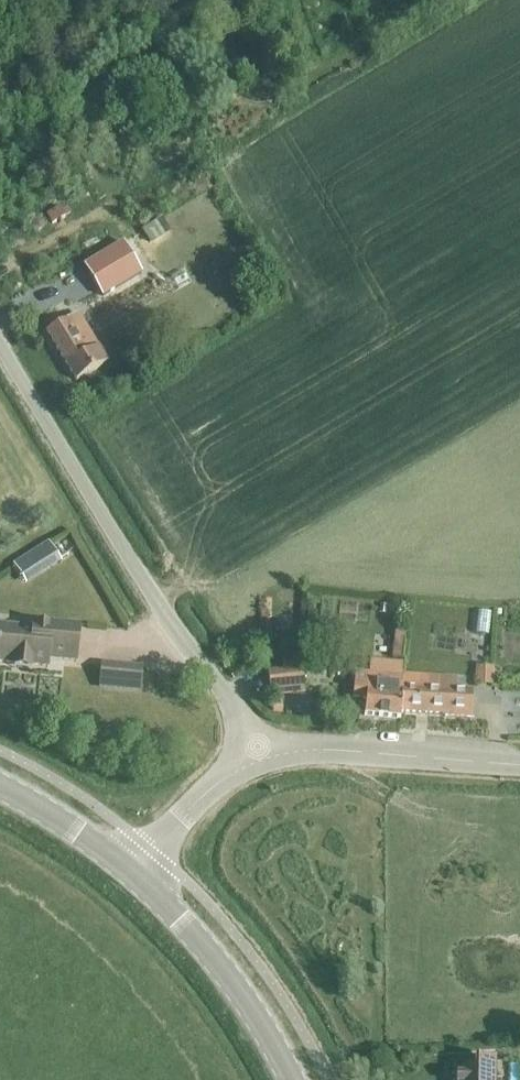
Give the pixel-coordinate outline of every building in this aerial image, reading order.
[(59,207),(45,215),(51,225),(70,214),(66,209),(61,212),(59,207)] [(160,222),(142,233),(149,245),(167,233),(160,222)] [(121,244),(83,267),(101,297),(139,275),(121,244)] [(106,363),(79,318),(67,325),(64,321),(45,333),(74,382),(106,363)] [(47,540),(30,551),(44,572),(61,562),(47,540)] [(32,621),(31,630),(0,627),(0,663),(12,665),(11,670),(30,672),(30,666),(47,668),(48,660),(75,662),(79,626),(32,621)] [(305,641),(304,657),(325,658),(326,643),(305,641)] [(363,700),(362,716),(398,719),(399,713),(401,677),(402,666),(366,663),(365,676),(352,675),(350,699),(363,700)] [(102,665),(100,687),(139,690),(141,669),(102,665)] [(474,683),(494,684),(495,665),(475,665),(474,683)] [(303,687),(301,669),(266,673),(268,691),(303,687)] [(401,677),(399,713),(442,716),(442,717),(469,719),(471,692),(427,689),(428,679),(401,677)] [(280,713),(281,701),(271,701),(271,713),(280,713)] [(454,1071),(453,1079),(493,1079),(493,1063),(474,1062),(474,1071),(454,1071)]
